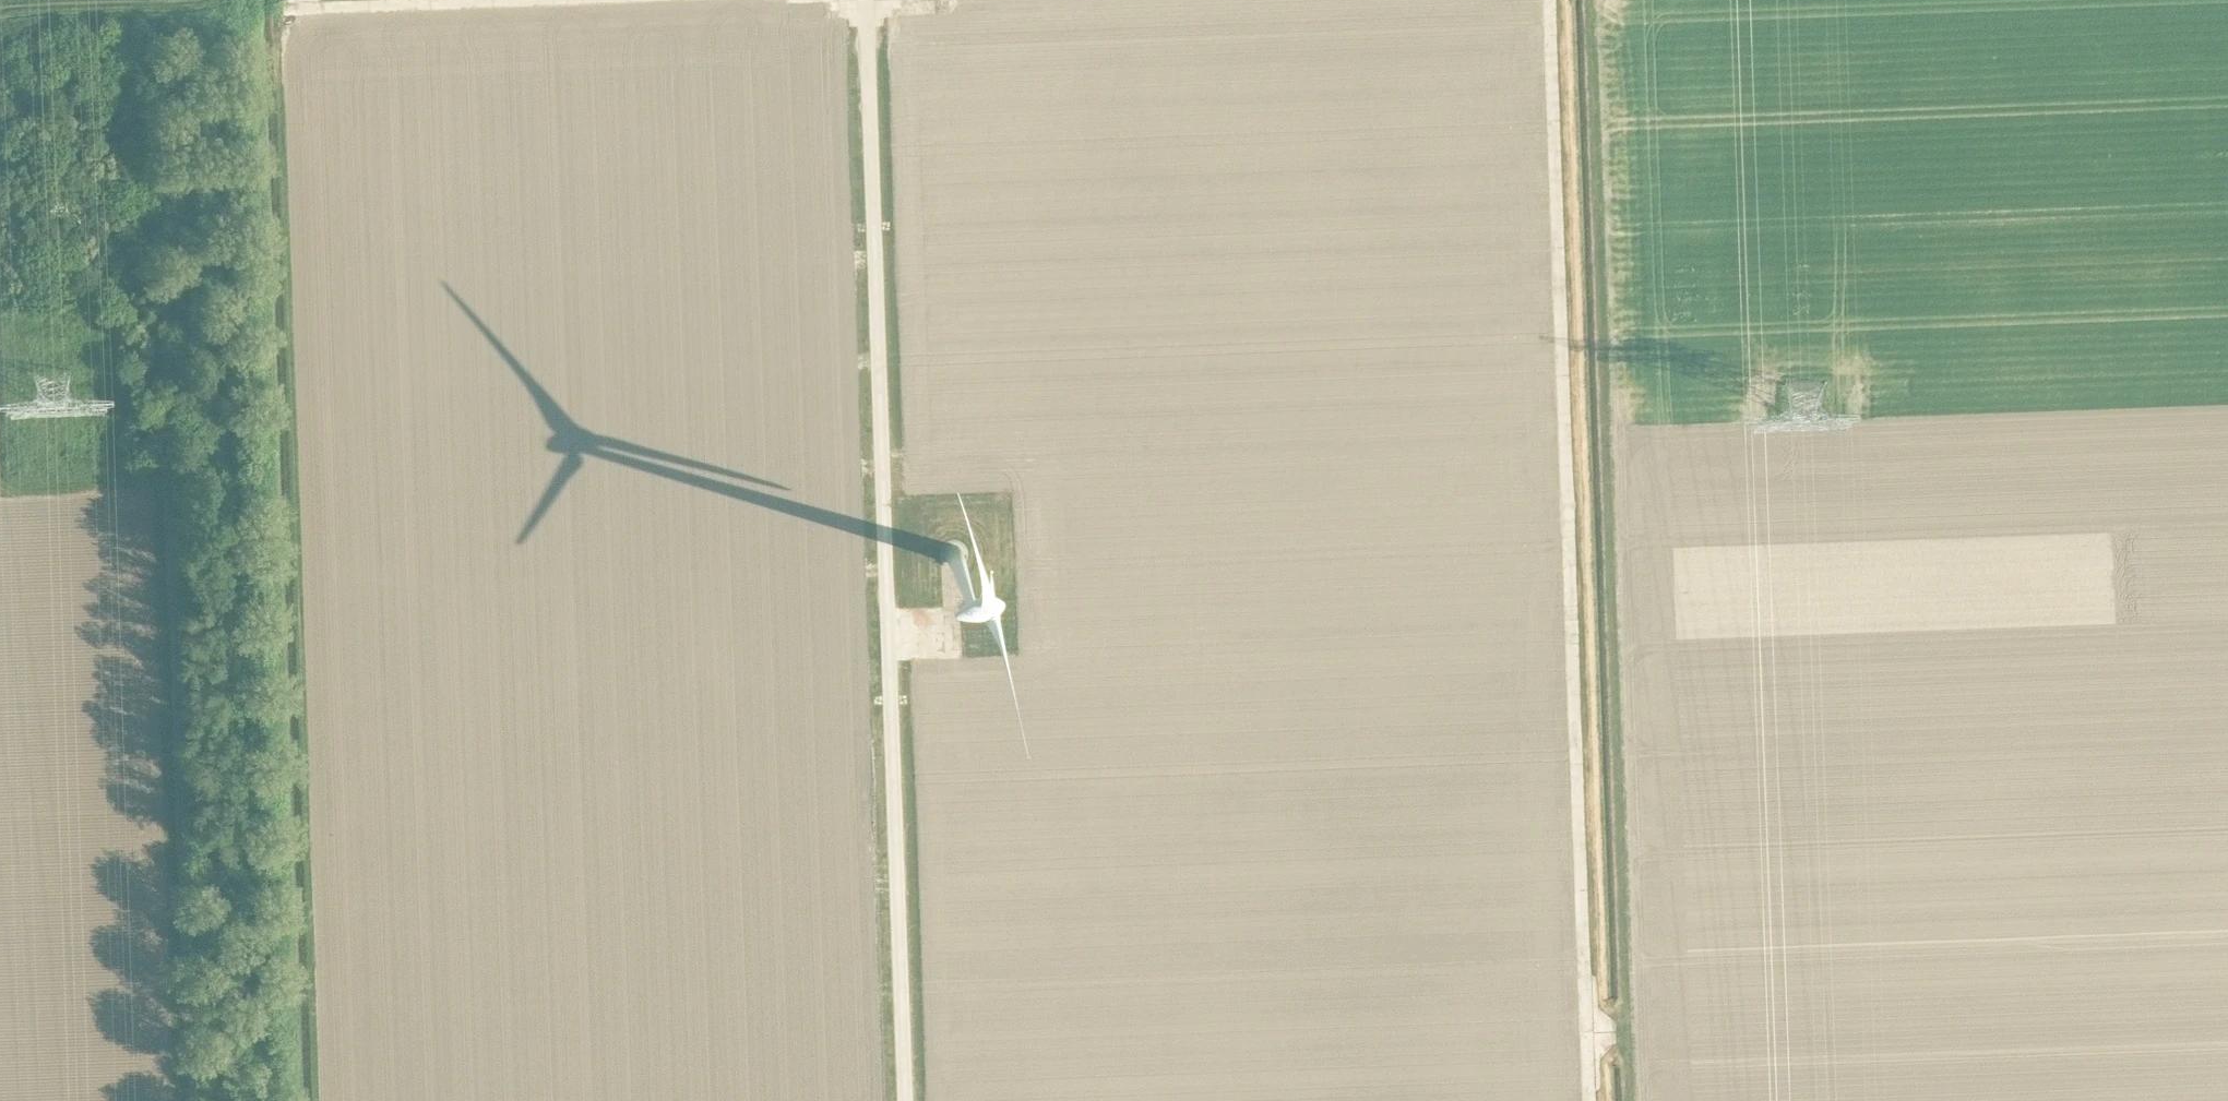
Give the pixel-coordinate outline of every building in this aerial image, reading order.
[(944,554),(943,557),(943,559),(943,562),(944,564),(946,566),(948,567),(950,568),(952,569),(955,568),(957,567),(959,566),(961,564),(962,561),(962,559),(962,557),(961,555),(959,553),(957,551),(955,550),(952,550),(950,550),(948,551),(946,552),(944,554)]
